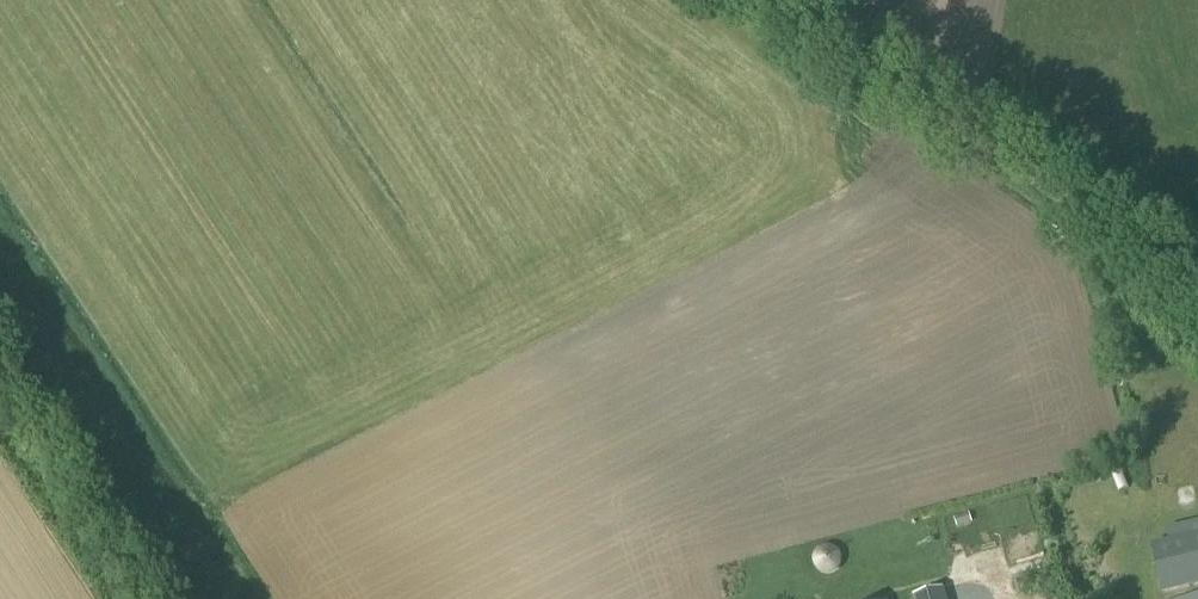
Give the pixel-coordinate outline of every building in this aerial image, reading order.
[(1156,545),(1150,547),(1162,594),(1197,585),(1197,520),(1166,528),(1168,542),(1156,545)]
